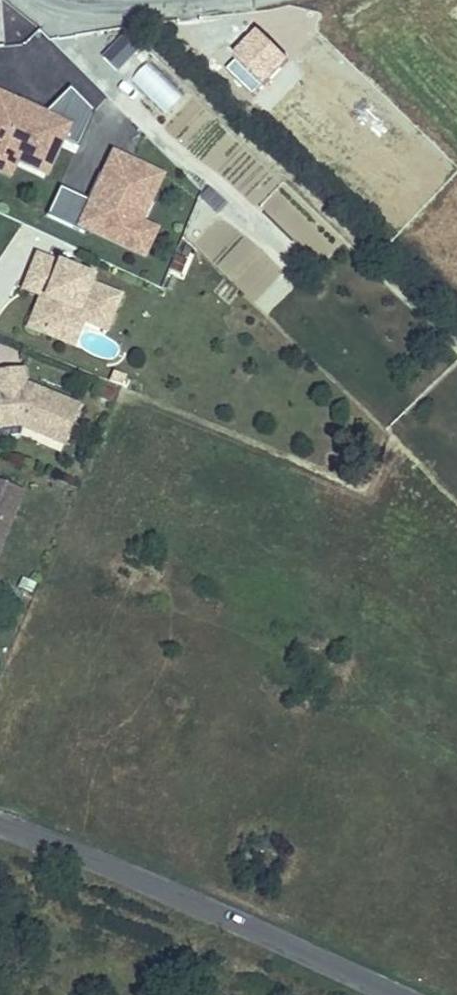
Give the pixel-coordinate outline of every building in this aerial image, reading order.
[(40,45),(48,37),(40,28),(31,37),(40,45)] [(100,54),(115,72),(139,52),(124,34),(100,54)] [(148,60),(129,79),(165,114),(184,95),(148,60)] [(0,93),(0,177),(10,182),(17,166),(47,180),(64,143),(78,149),(95,112),(70,87),(44,113),(0,93)] [(60,187),(46,216),(145,261),(159,231),(143,223),(165,176),(112,151),(89,201),(60,187)] [(88,283),(91,274),(36,252),(26,277),(50,287),(47,295),(41,293),(41,295),(28,327),(59,340),(72,308),(108,322),(119,295),(88,283)] [(50,287),(26,277),(21,288),(41,295),(41,293),(47,295),(50,287)] [(82,320),(105,329),(108,322),(72,308),(59,340),(72,345),(82,320)] [(19,419),(20,428),(64,447),(80,409),(32,388),(25,389),(22,368),(0,370),(0,422),(19,419)] [(0,422),(0,431),(20,428),(19,419),(0,422)] [(25,492),(0,482),(0,553),(25,492)]
